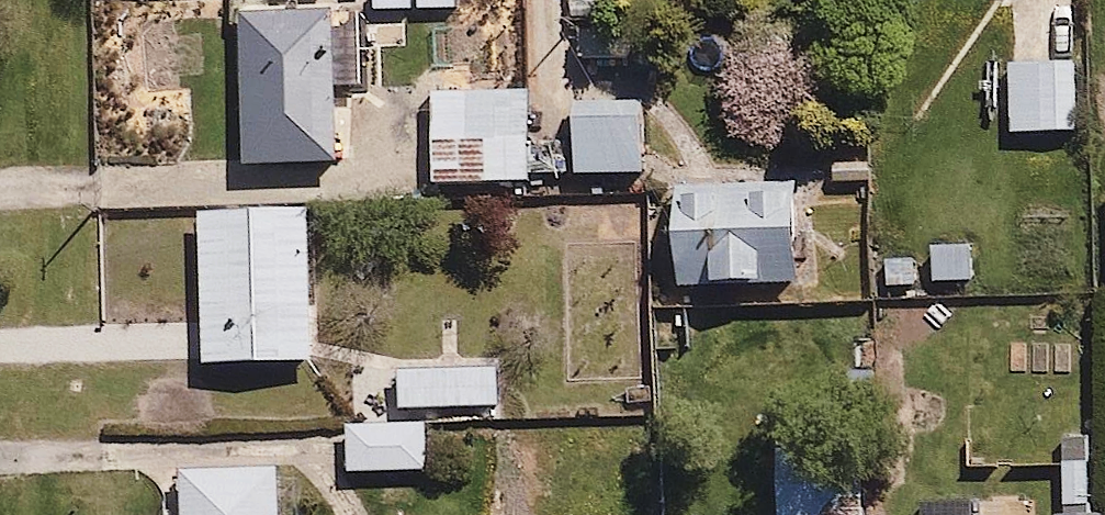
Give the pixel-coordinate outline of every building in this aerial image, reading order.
[(367,3),(244,5),(247,166),(345,164),(344,92),(369,92),(367,3)] [(1074,63),(1014,64),(1015,133),(1075,132),(1074,63)] [(527,95),(436,98),(439,186),(530,184),(529,177),(567,175),(566,147),(529,148),(527,95)] [(580,111),(581,178),(648,176),(647,109),(580,111)] [(804,184),(683,188),(686,295),(808,291),(804,184)] [(312,214),(203,218),(208,366),(317,362),(312,214)] [(969,239),(932,241),(934,282),(971,280),(969,239)] [(500,366),(402,369),(403,409),(501,407),(500,366)] [(432,421),(350,423),(351,473),(433,471),(432,421)] [(784,514),(825,514),(822,446),(782,448),(784,514)] [(279,472),(177,479),(179,514),(282,514),(279,472)]
